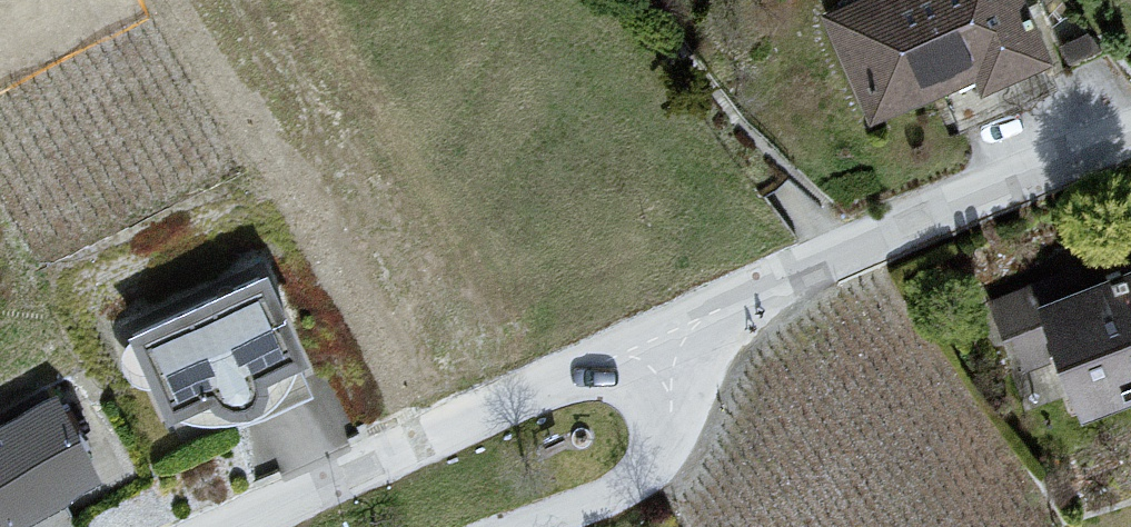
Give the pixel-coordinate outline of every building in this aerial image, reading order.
[(829,22),(875,121),(976,75),(984,93),(1050,63),(1021,0),(877,0),(829,22)] [(938,268),(984,377),(1130,315),(1130,187),(938,268)] [(267,282),(137,342),(177,429),(307,369),(267,282)] [(0,431),(0,526),(1,526),(24,526),(100,489),(56,402),(0,431)]
